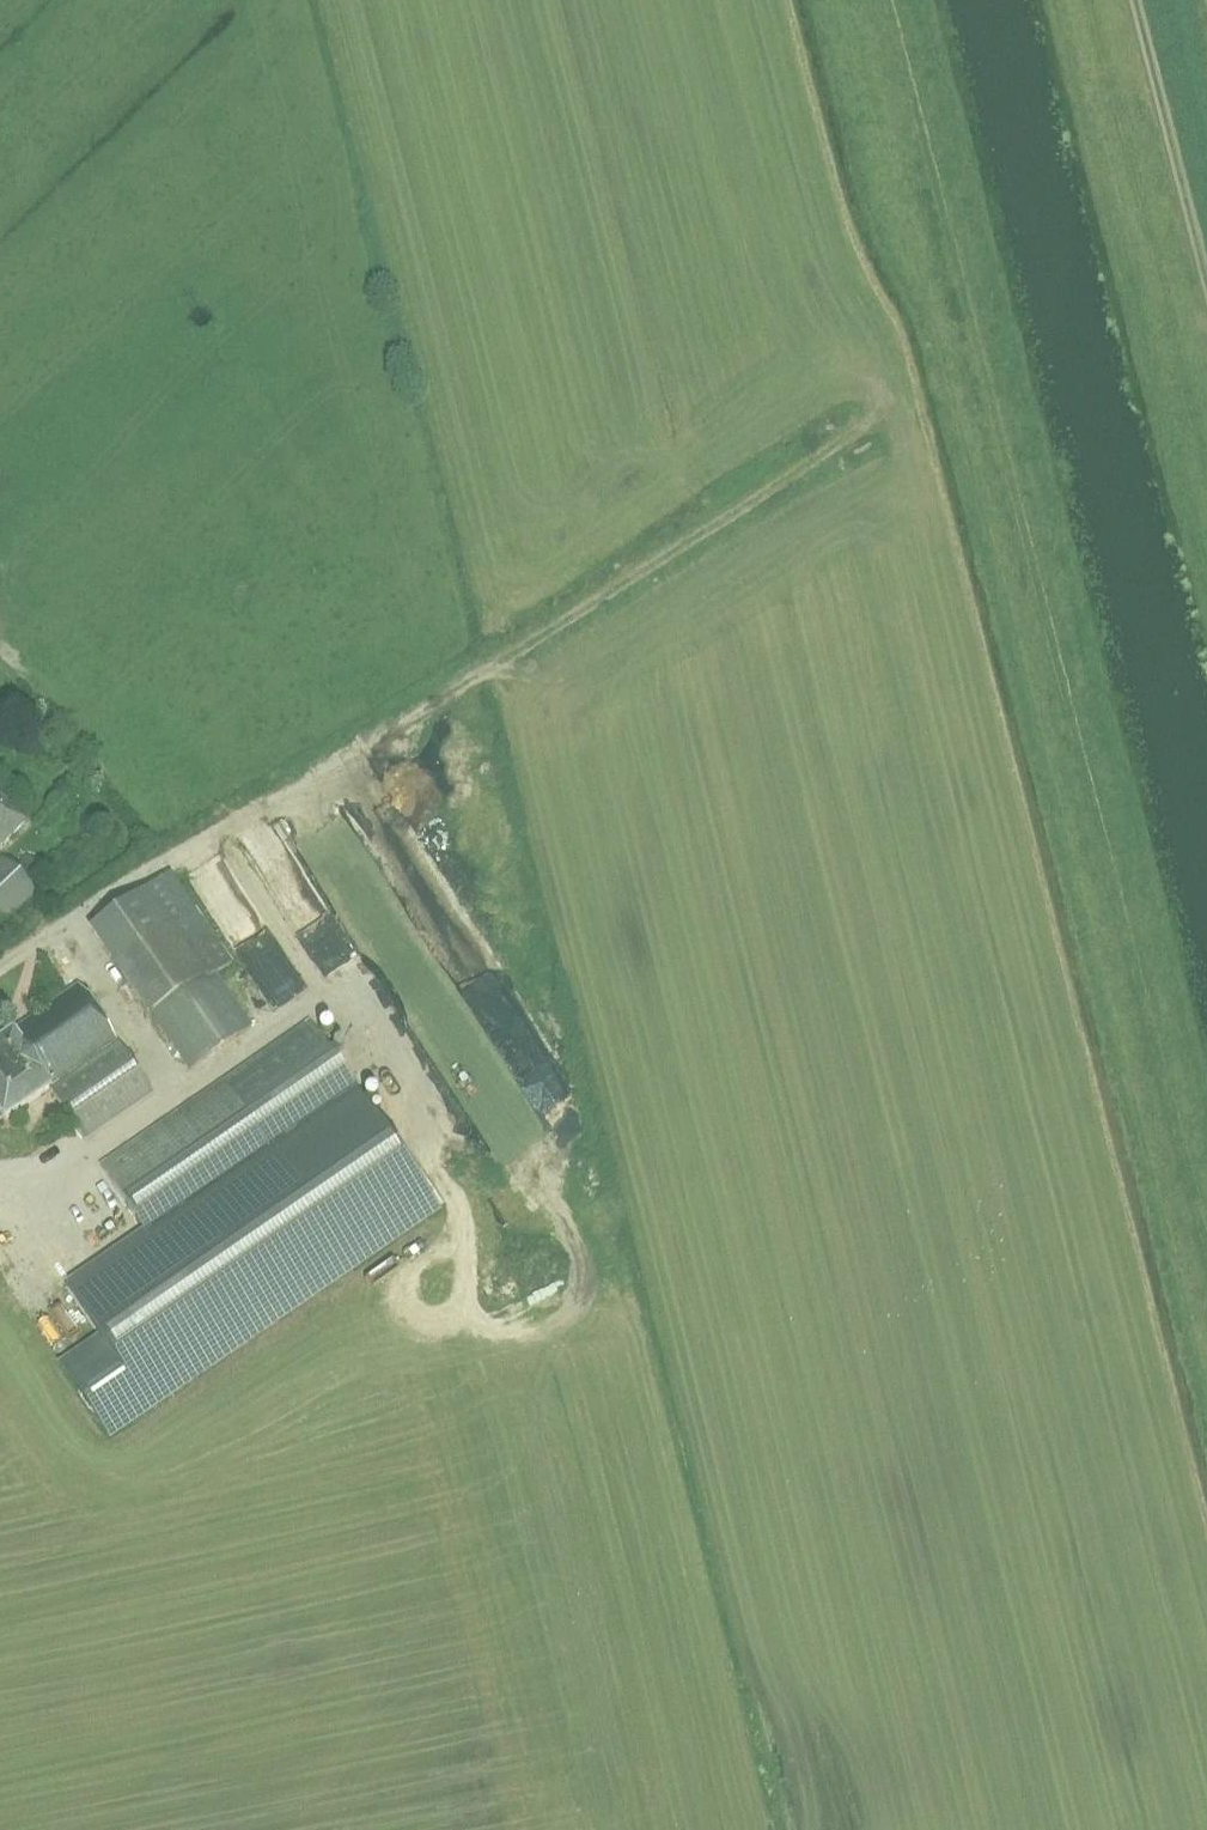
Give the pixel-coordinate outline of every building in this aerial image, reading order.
[(25,821),(0,798),(0,849),(25,821)] [(218,859),(237,903),(253,896),(262,917),(274,912),(246,847),(218,859)] [(34,892),(2,859),(0,862),(0,928),(34,892)] [(165,884),(87,937),(142,1016),(146,1013),(186,1070),(241,1032),(204,979),(222,967),(165,884)] [(310,918),(337,969),(373,950),(346,899),(310,918)] [(293,998),(318,981),(312,972),(287,989),(293,998)] [(79,985),(14,1031),(13,1031),(0,1040),(0,1115),(3,1120),(49,1088),(84,1139),(152,1092),(79,985)] [(439,1211),(310,1019),(100,1165),(145,1230),(83,1274),(86,1278),(69,1290),(106,1345),(96,1352),(93,1354),(90,1358),(88,1362),(86,1364),(84,1370),(83,1374),(82,1379),(82,1383),(83,1387),(83,1391),(84,1395),(87,1402),(92,1409),(98,1414),(103,1417),(108,1420),(113,1421),(118,1422),(123,1423),(129,1422),(136,1421),(143,1417),(439,1211)] [(597,1178),(614,1174),(611,1159),(593,1163),(597,1178)]
